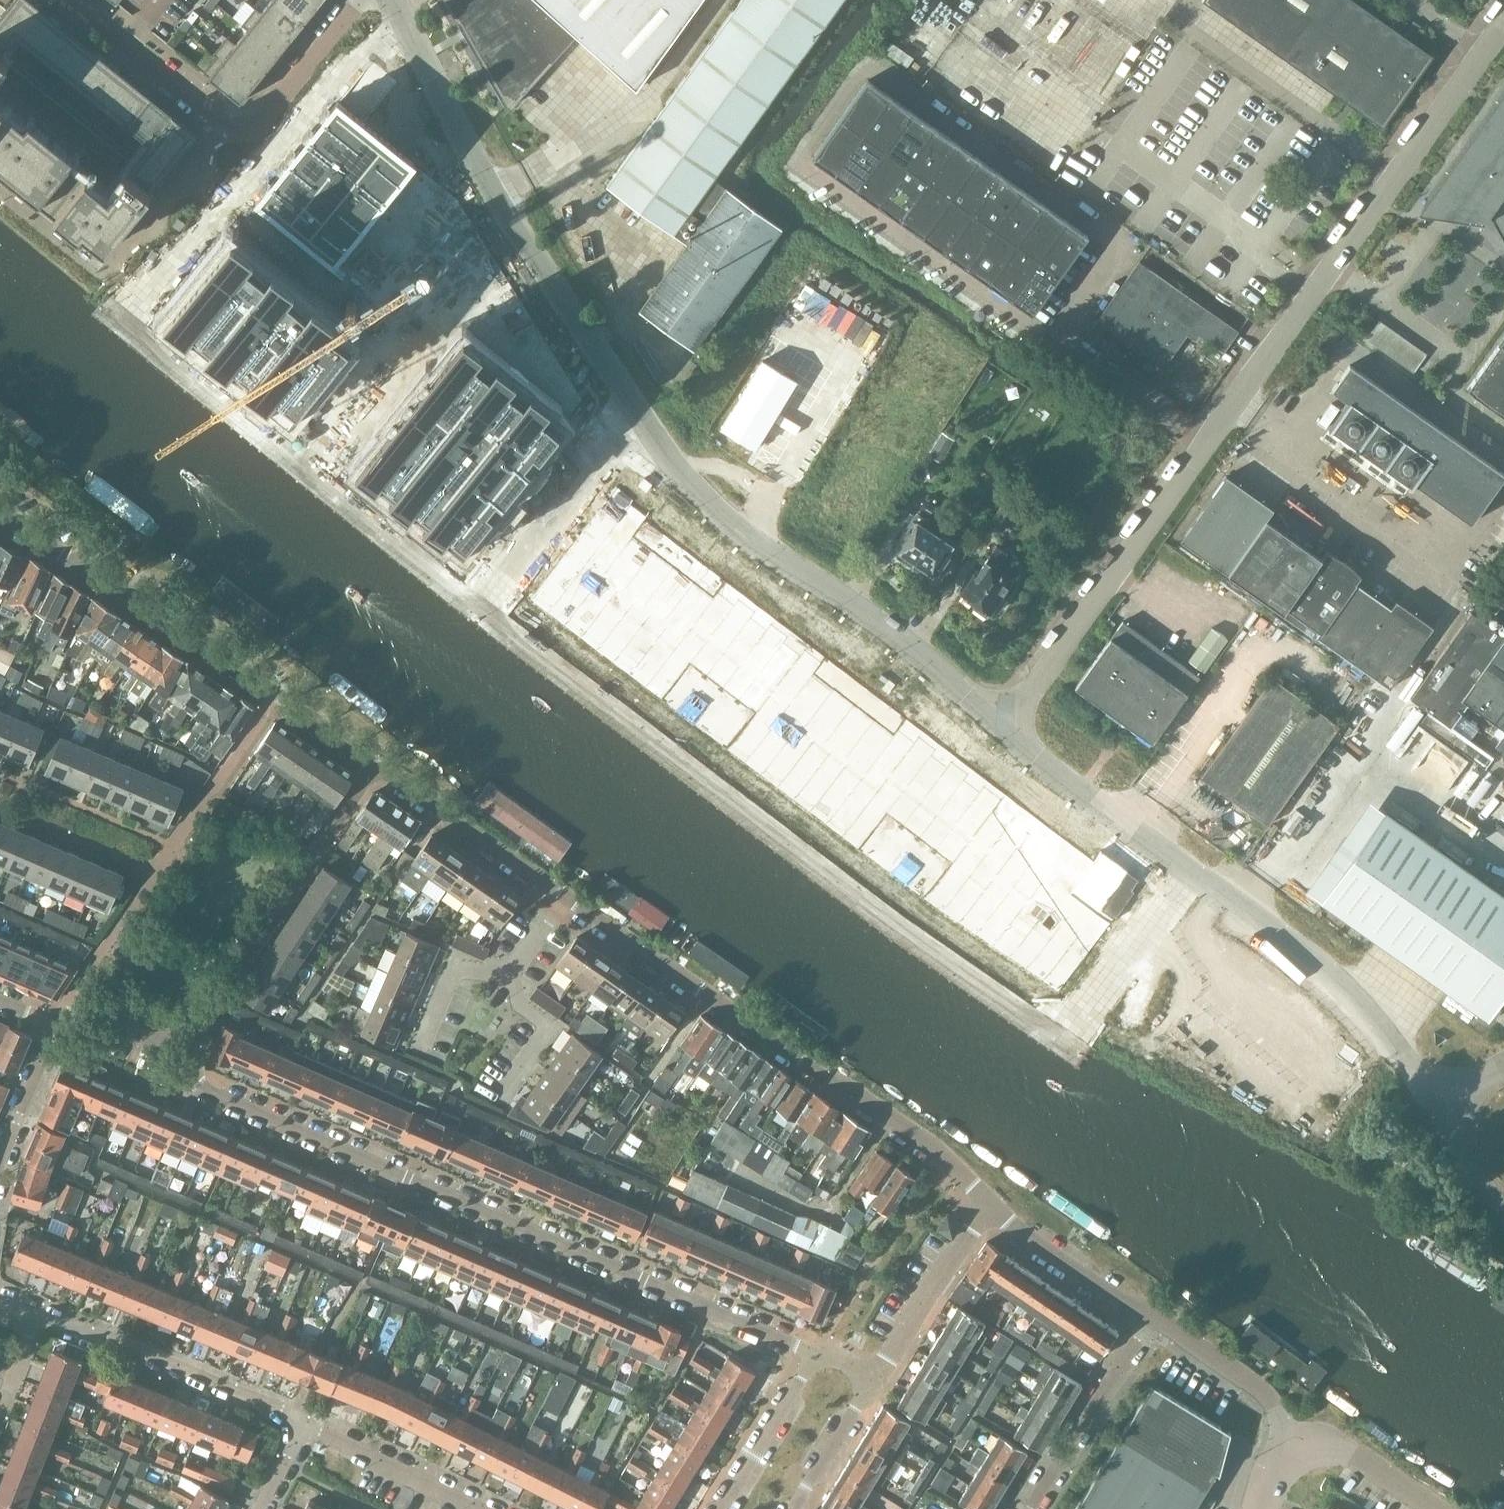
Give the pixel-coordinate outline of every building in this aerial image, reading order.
[(16,182),(19,184),(38,200),(40,201),(56,214),(57,215),(71,227),(79,233),(94,245),(103,252),(138,208),(141,211),(154,195),(151,193),(158,184),(166,174),(185,150),(193,140),(197,135),(162,106),(141,89),(117,70),(96,53),(72,34),(51,17),(39,7),(30,0),(14,0),(6,9),(6,10),(0,17),(0,169),(16,182)] [(211,0),(209,0),(204,6),(204,7),(210,12),(216,4),(211,0)] [(261,13),(292,38),(305,22),(277,0),(272,0),(261,13)] [(305,22),(318,7),(319,5),(315,1),(313,3),(309,0),(277,0),(305,22)] [(463,30),(467,37),(505,106),(512,106),(576,34),(597,53),(636,89),(701,0),(446,0),(463,30)] [(675,236),(844,0),(742,0),(608,188),(675,236)] [(1382,129),(1433,57),(1353,0),(1202,0),(1202,1),(1382,129)] [(292,38),(261,13),(256,8),(242,25),(248,30),(248,29),(279,54),(292,38)] [(193,24),(187,19),(186,19),(180,27),(186,32),(193,24)] [(1042,28),(1033,41),(1242,189),(1256,169),(1047,21),(1042,28)] [(186,32),(180,27),(174,35),(180,40),(186,32)] [(248,29),(248,30),(236,44),(235,45),(266,70),(279,54),(248,29)] [(235,45),(236,44),(227,37),(213,54),(216,57),(217,56),(254,86),(266,70),(235,45)] [(203,73),(240,103),(254,86),(217,56),(216,57),(203,73)] [(233,235),(166,318),(188,337),(193,331),(211,345),(206,351),(229,369),(234,364),(251,378),(246,384),(269,402),(272,399),(292,415),(294,412),(311,426),(308,431),(320,441),(319,442),(338,457),(338,456),(351,466),(355,461),(361,466),(357,471),(360,474),(359,475),(372,486),(373,484),(376,487),(380,482),(394,493),(390,499),(410,514),(414,509),(428,520),(424,525),(443,541),(447,536),(465,549),(494,512),(499,516),(514,498),(509,494),(526,473),(531,477),(545,459),(541,455),(563,426),(582,402),(456,202),(414,169),(416,166),(365,125),(396,87),(370,65),(340,104),(338,102),(329,113),(326,110),(319,118),(321,120),(311,133),(309,131),(302,139),(306,142),(295,155),(292,152),(286,160),(289,162),(287,165),(283,163),(277,171),(280,173),(270,186),(266,184),(260,192),(263,194),(255,204),(258,206),(234,236),(233,235)] [(812,159),(1033,314),(1089,236),(868,80),(812,159)] [(1426,200),(1450,217),(1484,222),(1491,211),(1496,220),(1503,236),(1503,89),(1426,200)] [(691,213),(675,236),(688,245),(640,311),(694,350),(758,261),(766,251),(782,228),(748,203),(715,180),(691,213)] [(1239,331),(1139,261),(1097,322),(1164,369),(1191,330),(1224,353),(1239,331)] [(1500,343),(1486,363),(1472,382),(1467,389),(1470,392),(1503,416),(1503,337),(1500,343)] [(1415,484),(1471,523),(1503,477),(1503,474),(1350,365),(1331,390),(1348,402),(1328,431),(1411,489),(1415,484)] [(0,398),(0,427),(46,466),(60,449),(0,398)] [(929,454),(939,460),(954,437),(944,431),(929,454)] [(1320,631),(1316,637),(1390,688),(1433,627),(1396,601),(1391,608),(1355,583),(1360,576),(1361,577),(1362,576),(1357,570),(1351,565),(1345,561),(1339,557),(1332,554),(1326,551),(1325,552),(1326,552),(1321,559),(1266,520),(1274,510),(1226,476),(1180,541),(1284,614),(1288,608),(1320,631)] [(165,525),(105,478),(93,494),(153,541),(165,525)] [(532,601),(529,605),(544,616),(546,612),(646,688),(643,691),(657,702),(660,698),(761,775),(760,777),(773,788),(775,786),(841,837),(839,840),(854,851),(856,847),(926,899),(924,901),(938,911),(939,909),(960,923),(958,925),(971,934),(973,932),(1058,991),(1065,982),(1071,987),(1094,957),(1089,949),(1110,923),(1118,929),(1124,920),(1125,921),(1131,913),(1130,913),(1138,903),(1141,898),(1142,897),(1142,896),(1143,894),(1144,893),(1144,891),(1144,889),(1144,887),(1143,885),(1142,884),(1141,882),(1137,879),(1138,878),(1105,854),(1104,854),(1098,849),(1091,858),(645,519),(651,513),(649,511),(649,506),(639,499),(636,500),(616,486),(596,512),(589,511),(584,518),(588,524),(530,600),(532,601)] [(930,522),(918,514),(894,549),(902,554),(899,557),(912,566),(934,535),(925,529),(930,522)] [(934,535),(912,566),(927,576),(929,572),(937,577),(960,543),(948,535),(944,541),(934,535)] [(10,589),(18,571),(24,557),(23,555),(20,557),(19,554),(0,546),(0,547),(0,596),(6,598),(9,591),(10,589)] [(972,607),(989,618),(995,609),(1000,612),(1007,601),(1002,598),(1018,576),(1000,564),(1007,554),(997,547),(977,577),(974,575),(960,596),(974,605),(972,607)] [(31,613),(51,571),(29,557),(22,572),(13,593),(9,591),(6,598),(1,609),(11,613),(14,605),(31,613)] [(1485,594),(1503,608),(1503,567),(1485,594)] [(71,584),(56,574),(42,605),(51,610),(46,621),(53,624),(71,584)] [(89,595),(71,584),(53,624),(44,642),(54,647),(60,634),(69,638),(89,595)] [(73,651),(79,654),(88,642),(108,608),(93,598),(76,633),(82,638),(73,651)] [(221,611),(213,605),(208,610),(216,617),(221,611)] [(88,642),(79,654),(85,659),(94,646),(100,650),(121,617),(108,608),(88,642)] [(1503,730),(1503,637),(1471,613),(1410,700),(1446,725),(1463,702),(1503,730)] [(121,617),(100,650),(107,655),(98,667),(105,672),(113,659),(134,626),(121,617)] [(1109,641),(1076,687),(1152,742),(1185,696),(1186,696),(1200,677),(1123,621),(1108,641),(1109,641)] [(120,664),(126,668),(147,635),(134,626),(113,659),(105,672),(111,677),(120,664)] [(124,685),(131,690),(140,677),(161,644),(147,635),(126,668),(133,672),(124,685)] [(146,682),(155,688),(174,653),(161,644),(140,677),(131,690),(138,694),(146,682)] [(162,711),(169,698),(187,662),(174,653),(155,688),(160,691),(150,703),(162,711)] [(170,711),(176,716),(201,671),(187,662),(169,698),(175,702),(170,711)] [(11,668),(7,677),(18,682),(22,673),(11,668)] [(187,710),(194,715),(215,680),(201,671),(176,716),(182,720),(187,710)] [(1200,777),(1268,825),(1340,725),(1272,677),(1200,777)] [(228,690),(215,680),(194,715),(204,721),(201,720),(195,729),(201,733),(228,690)] [(70,694),(51,686),(47,697),(65,705),(70,694)] [(243,699),(228,690),(201,733),(208,738),(214,728),(220,732),(243,699)] [(20,703),(30,708),(35,698),(25,693),(20,703)] [(44,703),(35,698),(30,708),(39,713),(44,703)] [(243,699),(220,732),(227,737),(220,747),(227,751),(255,711),(254,707),(243,699)] [(9,756),(24,722),(4,713),(0,722),(0,752),(9,756)] [(137,713),(136,715),(129,726),(144,733),(150,724),(151,722),(137,713)] [(80,728),(90,734),(95,724),(85,718),(80,728)] [(24,722),(9,756),(30,764),(44,730),(24,722)] [(255,772),(247,784),(254,789),(262,777),(270,765),(292,733),(276,722),(254,754),(263,760),(255,772)] [(95,724),(90,734),(100,739),(105,729),(95,724)] [(122,740),(132,745),(136,734),(126,730),(122,740)] [(271,783),(264,793),(271,797),(278,788),(286,776),(307,743),(292,733),(270,765),(279,771),(271,783)] [(146,739),(136,734),(132,745),(142,749),(146,739)] [(61,737),(46,771),(68,780),(82,747),(61,737)] [(286,794),(281,800),(289,805),(293,798),(301,786),(323,754),(307,743),(286,776),(294,782),(286,794)] [(82,747),(68,780),(88,788),(102,755),(82,747)] [(161,757),(172,762),(176,751),(166,747),(161,757)] [(186,756),(176,751),(172,762),(182,766),(186,756)] [(303,804),(298,812),(305,816),(310,809),(317,798),(317,797),(338,765),(339,765),(323,754),(301,786),(310,793),(303,804)] [(102,755),(88,788),(108,797),(122,763),(102,755)] [(122,763),(108,797),(128,805),(142,772),(122,763)] [(318,816),(313,823),(320,828),(355,776),(339,765),(338,765),(317,797),(317,798),(326,804),(318,816)] [(142,772),(128,805),(147,814),(162,780),(142,772)] [(162,780),(147,814),(169,823),(183,789),(162,780)] [(576,844),(490,784),(475,806),(561,865),(576,844)] [(347,850),(365,824),(372,829),(391,800),(378,792),(373,793),(356,818),(338,844),(347,850)] [(369,866),(387,839),(406,811),(391,800),(372,829),(379,834),(361,861),(369,866)] [(402,849),(421,821),(406,811),(387,839),(369,866),(377,871),(394,844),(402,849)] [(1323,900),(1478,1010),(1488,1017),(1499,1001),(1503,994),(1503,897),(1385,813),(1323,900)] [(0,830),(0,863),(8,866),(22,832),(2,824),(0,830)] [(22,832),(8,866),(28,875),(42,841),(22,832)] [(419,892),(429,877),(450,847),(432,835),(415,858),(405,851),(390,872),(419,892)] [(42,841),(28,875),(47,883),(62,849),(42,841)] [(429,877),(447,889),(468,860),(450,847),(429,877)] [(62,849),(47,883),(67,892),(82,858),(62,849)] [(82,858),(67,892),(87,900),(102,866),(82,858)] [(447,889),(465,902),(485,872),(468,860),(447,889)] [(677,922),(595,865),(583,881),(665,939),(677,922)] [(102,866),(87,900),(108,910),(123,875),(102,866)] [(324,866),(312,885),(339,903),(352,885),(324,866)] [(465,902),(483,914),(503,885),(485,872),(465,902)] [(312,885),(300,903),(328,921),(339,903),(312,885)] [(503,885),(483,914),(501,927),(521,897),(503,885)] [(4,902),(15,907),(19,896),(9,892),(4,902)] [(29,901),(19,896),(15,907),(25,911),(29,901)] [(355,914),(362,918),(371,904),(364,900),(355,914)] [(300,903),(288,921),(316,939),(328,921),(300,903)] [(372,911),(385,917),(389,908),(377,903),(372,911)] [(8,909),(4,918),(22,926),(26,917),(8,909)] [(44,920),(54,924),(59,914),(49,909),(44,920)] [(69,918),(59,914),(54,924),(65,928),(69,918)] [(362,918),(355,914),(345,928),(352,932),(362,918)] [(26,917),(22,926),(41,934),(44,925),(26,917)] [(410,927),(422,932),(425,924),(414,919),(410,927)] [(288,921),(276,939),(304,957),(316,939),(288,921)] [(74,933),(84,937),(89,927),(78,922),(74,933)] [(359,934),(367,940),(374,929),(367,924),(359,934)] [(425,924),(422,932),(433,937),(437,929),(425,924)] [(44,925),(41,934),(59,942),(63,933),(44,925)] [(406,932),(397,953),(430,967),(439,947),(406,932)] [(63,933),(59,942),(78,950),(81,941),(63,933)] [(367,940),(359,934),(352,945),(360,950),(367,940)] [(452,946),(461,949),(466,938),(457,934),(452,946)] [(0,978),(16,942),(0,935),(0,978)] [(331,949),(337,954),(347,940),(340,936),(331,949)] [(556,966),(575,979),(595,949),(577,936),(556,966)] [(466,938),(461,949),(485,960),(490,948),(466,938)] [(276,939),(264,957),(292,975),(304,957),(276,939)] [(16,942),(0,978),(18,986),(34,950),(16,942)] [(337,954),(331,949),(321,963),(328,968),(337,954)] [(575,979),(592,991),(613,962),(595,949),(575,979)] [(34,950),(18,986),(37,994),(53,958),(34,950)] [(397,953),(389,973),(421,987),(430,967),(397,953)] [(292,975),(264,957),(252,975),(280,993),(292,975)] [(53,958),(37,994),(52,1001),(57,999),(78,969),(53,958)] [(335,971),(343,976),(350,966),(342,960),(335,971)] [(592,991),(610,1003),(631,974),(613,962),(592,991)] [(306,985),(313,990),(322,976),(316,971),(306,985)] [(343,976),(335,971),(327,981),(335,987),(343,976)] [(380,993),(413,1007),(421,987),(389,973),(380,993)] [(610,1003),(628,1016),(648,987),(631,974),(610,1003)] [(280,993),(252,975),(240,994),(268,1012),(280,993)] [(313,990),(306,985),(297,999),(304,1004),(313,990)] [(530,997),(551,1012),(558,1002),(537,987),(530,997)] [(640,1036),(645,1028),(666,999),(648,987),(628,1016),(622,1024),(640,1036)] [(412,1007),(380,993),(371,1012),(404,1026),(412,1007)] [(666,999),(645,1028),(664,1041),(684,1012),(666,999)] [(308,1011),(316,1016),(325,1020),(329,1010),(315,1000),(308,1011)] [(551,1012),(559,1018),(566,1007),(558,1002),(551,1012)] [(235,1003),(231,1011),(249,1019),(252,1010),(235,1003)] [(284,1019),(291,1022),(298,1012),(292,1007),(284,1019)] [(404,1026),(371,1012),(359,1007),(354,1018),(367,1024),(363,1033),(395,1047),(404,1026)] [(252,1010),(249,1019),(265,1026),(269,1017),(252,1010)] [(701,1015),(697,1021),(681,1044),(688,1049),(672,1071),(666,1067),(653,1085),(661,1091),(665,1093),(677,1074),(682,1067),(683,1068),(693,1053),(714,1023),(701,1015)] [(269,1017),(265,1026),(283,1033),(286,1025),(269,1017)] [(309,1020),(305,1028),(322,1036),(326,1027),(309,1020)] [(576,1030),(586,1037),(592,1029),(582,1022),(576,1030)] [(697,1074),(706,1062),(707,1060),(726,1032),(714,1023),(693,1053),(683,1068),(682,1067),(677,1074),(683,1078),(688,1071),(696,1077),(697,1074)] [(225,1025),(211,1057),(228,1064),(240,1037),(241,1037),(243,1033),(228,1027),(225,1025)] [(286,1025),(283,1033),(300,1041),(303,1032),(286,1025)] [(10,1027),(9,1026),(8,1030),(0,1026),(0,1049),(10,1027)] [(0,1049),(0,1063),(17,1070),(31,1036),(10,1027),(0,1049)] [(326,1027),(322,1036),(340,1043),(343,1035),(326,1027)] [(592,1029),(586,1037),(597,1044),(602,1036),(592,1029)] [(697,1074),(710,1083),(720,1069),(739,1041),(726,1032),(707,1060),(706,1062),(697,1074)] [(343,1035),(340,1043),(357,1051),(361,1042),(343,1035)] [(572,1035),(560,1053),(589,1073),(602,1055),(572,1035)] [(240,1037),(228,1064),(229,1065),(229,1064),(246,1072),(258,1045),(241,1037),(240,1037)] [(733,1078),(752,1050),(739,1041),(720,1069),(711,1082),(719,1087),(722,1082),(728,1086),(733,1078)] [(361,1042),(357,1051),(374,1058),(378,1050),(361,1042)] [(258,1045),(246,1072),(263,1079),(275,1052),(258,1045)] [(617,1046),(611,1054),(622,1062),(627,1054),(617,1046)] [(292,1060),(280,1087),(298,1094),(309,1067),(313,1058),(295,1050),(291,1059),(292,1060)] [(378,1050),(374,1058),(392,1066),(395,1057),(378,1050)] [(731,1095),(718,1115),(726,1120),(739,1097),(746,1087),(765,1059),(752,1050),(733,1078),(728,1086),(725,1091),(731,1095)] [(275,1052),(263,1079),(280,1087),(292,1060),(291,1059),(275,1052)] [(560,1053),(547,1071),(576,1091),(589,1073),(560,1053)] [(627,1054),(622,1062),(632,1069),(638,1061),(627,1054)] [(80,1102),(97,1064),(76,1055),(69,1058),(66,1064),(64,1063),(62,1068),(58,1066),(50,1084),(54,1086),(40,1118),(66,1130),(73,1114),(69,1097),(80,1102)] [(395,1057),(392,1066),(409,1073),(413,1065),(395,1057)] [(313,1058),(298,1094),(315,1102),(331,1065),(313,1058)] [(747,1102),(753,1106),(759,1096),(779,1068),(765,1059),(746,1087),(739,1097),(738,1099),(727,1118),(733,1122),(747,1102)] [(99,1110),(111,1084),(106,1081),(109,1075),(106,1068),(97,1064),(80,1102),(99,1110)] [(331,1065),(315,1102),(332,1109),(348,1073),(331,1065)] [(413,1065),(409,1073),(426,1081),(430,1072),(413,1065)] [(774,1106),(793,1078),(779,1068),(759,1096),(753,1106),(748,1112),(739,1126),(757,1137),(763,1129),(763,1128),(756,1123),(762,1115),(758,1112),(766,1101),(774,1106)] [(586,1098),(576,1091),(547,1071),(535,1088),(574,1116),(586,1098)] [(430,1072),(426,1081),(445,1089),(449,1081),(430,1072)] [(348,1073),(332,1109),(350,1117),(365,1080),(348,1073)] [(365,1080),(350,1117),(367,1124),(379,1097),(383,1088),(365,1080)] [(777,1109),(790,1118),(778,1139),(763,1129),(757,1137),(756,1139),(766,1145),(766,1146),(776,1152),(778,1154),(784,1143),(788,1137),(796,1122),(797,1120),(814,1093),(796,1080),(777,1109)] [(6,1087),(9,1088),(9,1087),(0,1083),(0,1100),(6,1087)] [(116,1118),(128,1091),(111,1084),(99,1110),(100,1111),(116,1118)] [(379,1097),(367,1124),(384,1132),(396,1105),(400,1095),(383,1088),(379,1097)] [(547,1131),(550,1126),(561,1134),(574,1116),(535,1088),(527,1100),(522,1096),(509,1115),(547,1131)] [(625,1099),(633,1104),(640,1094),(632,1088),(625,1099)] [(645,1099),(656,1107),(658,1109),(665,1099),(652,1090),(645,1099)] [(116,1118),(112,1127),(130,1135),(146,1099),(128,1091),(116,1118)] [(797,1120),(796,1122),(788,1137),(802,1146),(804,1142),(811,1130),(829,1103),(814,1093),(797,1120)] [(396,1105),(384,1132),(402,1139),(413,1112),(417,1103),(400,1095),(396,1105)] [(146,1099),(130,1135),(147,1142),(163,1106),(146,1099)] [(633,1104),(625,1099),(618,1109),(626,1114),(633,1104)] [(413,1112),(402,1139),(417,1146),(423,1148),(436,1119),(433,1118),(438,1108),(437,1108),(418,1100),(417,1103),(413,1112)] [(469,1103),(465,1111),(482,1119),(486,1110),(469,1103)] [(806,1150),(809,1145),(818,1152),(819,1150),(826,1140),(843,1112),(829,1103),(811,1130),(804,1142),(802,1146),(801,1147),(806,1150)] [(163,1106),(147,1142),(164,1150),(180,1114),(163,1106)] [(436,1119),(423,1148),(430,1151),(445,1158),(457,1131),(462,1119),(442,1110),(438,1120),(436,1119)] [(486,1110),(482,1119),(499,1126),(503,1118),(486,1110)] [(819,1150),(826,1154),(820,1163),(828,1168),(833,1160),(840,1149),(857,1122),(843,1112),(826,1140),(819,1150)] [(180,1114),(164,1150),(182,1157),(197,1121),(180,1114)] [(503,1118),(499,1126),(517,1134),(520,1125),(503,1118)] [(197,1121),(182,1157),(199,1165),(215,1129),(197,1121)] [(725,1121),(712,1141),(732,1154),(745,1133),(725,1121)] [(854,1159),(871,1132),(857,1122),(840,1149),(833,1160),(828,1168),(834,1172),(847,1154),(854,1159)] [(65,1134),(38,1123),(30,1141),(57,1152),(73,1159),(85,1164),(89,1155),(61,1143),(65,1134)] [(520,1125),(517,1134),(534,1141),(538,1133),(520,1125)] [(605,1138),(613,1143),(620,1133),(612,1127),(605,1138)] [(215,1129),(199,1165),(217,1173),(232,1136),(215,1129)] [(108,1137),(92,1131),(88,1139),(104,1146),(108,1137)] [(457,1131),(445,1158),(462,1165),(474,1138),(457,1131)] [(538,1133),(534,1141),(551,1149),(555,1140),(538,1133)] [(745,1133),(732,1154),(742,1161),(756,1140),(745,1133)] [(236,1138),(220,1174),(238,1182),(253,1145),(236,1138)] [(474,1138),(462,1165),(480,1173),(491,1146),(474,1138)] [(613,1143),(605,1138),(596,1151),(605,1155),(613,1143)] [(555,1140),(551,1149),(568,1156),(572,1148),(555,1140)] [(756,1140),(742,1161),(753,1167),(766,1146),(756,1140)] [(81,1174),(85,1164),(73,1159),(57,1152),(30,1141),(22,1159),(49,1170),(53,1162),(81,1174)] [(253,1145),(238,1182),(255,1189),(259,1180),(271,1153),(253,1145)] [(491,1146),(480,1173),(497,1180),(508,1153),(491,1146)] [(766,1146),(753,1167),(763,1173),(776,1152),(766,1146)] [(572,1148),(568,1156),(586,1164),(589,1155),(572,1148)] [(850,1189),(858,1195),(866,1183),(876,1190),(895,1163),(877,1151),(850,1189)] [(776,1152),(763,1173),(773,1180),(780,1169),(786,1159),(776,1152)] [(271,1153),(259,1180),(276,1187),(288,1160),(271,1153)] [(508,1153),(497,1180),(514,1188),(526,1161),(508,1153)] [(589,1155),(586,1164),(603,1171),(607,1163),(589,1155)] [(96,1162),(98,1167),(108,1171),(112,1163),(99,1157),(96,1162)] [(22,1159),(17,1179),(34,1184),(35,1180),(46,1183),(49,1170),(22,1159)] [(288,1160),(276,1187),(286,1191),(282,1199),(279,1207),(287,1211),(294,1195),(305,1168),(288,1160)] [(526,1161),(514,1188),(531,1195),(543,1168),(526,1161)] [(112,1163),(108,1171),(130,1181),(134,1172),(112,1163)] [(607,1163),(603,1171),(620,1179),(624,1170),(607,1163)] [(872,1203),(889,1214),(915,1177),(898,1165),(872,1203)] [(305,1168),(294,1195),(298,1196),(311,1202),(323,1175),(305,1168)] [(543,1168),(531,1195),(549,1203),(560,1176),(543,1168)] [(694,1169),(683,1191),(695,1197),(705,1174),(694,1169)] [(780,1169),(773,1180),(789,1190),(796,1180),(780,1169)] [(624,1170),(620,1179),(638,1186),(641,1178),(624,1170)] [(134,1172),(130,1181),(148,1188),(151,1180),(134,1172)] [(705,1174),(695,1197),(718,1207),(728,1185),(705,1174)] [(311,1202),(307,1211),(324,1219),(340,1183),(323,1175),(311,1202)] [(560,1176),(549,1203),(566,1210),(578,1183),(560,1176)] [(641,1178),(638,1186),(655,1194),(659,1185),(641,1178)] [(34,1184),(17,1179),(11,1199),(41,1207),(47,1187),(45,1186),(46,1183),(35,1180),(34,1184)] [(116,1179),(114,1183),(108,1197),(121,1202),(127,1187),(128,1184),(116,1179)] [(151,1180),(148,1188),(165,1196),(169,1187),(151,1180)] [(796,1180),(789,1190),(806,1201),(813,1190),(796,1180)] [(61,1194),(69,1198),(74,1186),(66,1183),(61,1194)] [(340,1183),(324,1219),(342,1226),(357,1190),(340,1183)] [(578,1183),(566,1210),(583,1218),(595,1191),(578,1183)] [(728,1185),(718,1207),(740,1217),(750,1195),(728,1185)] [(169,1187),(165,1196),(182,1203),(186,1195),(169,1187)] [(128,1188),(126,1191),(124,1195),(136,1200),(137,1196),(139,1192),(128,1188)] [(1117,1231),(1050,1188),(1042,1199),(1110,1243),(1117,1231)] [(357,1190),(342,1226),(358,1234),(359,1234),(375,1198),(357,1190)] [(595,1191),(583,1218),(601,1225),(612,1198),(595,1191)] [(69,1198),(61,1194),(56,1206),(64,1209),(69,1198)] [(186,1195),(182,1203),(200,1210),(203,1202),(186,1195)] [(750,1195),(740,1217),(752,1223),(762,1200),(750,1195)] [(687,1209),(691,1201),(685,1199),(679,1196),(675,1204),(687,1209)] [(358,1234),(357,1237),(377,1246),(381,1235),(383,1236),(396,1207),(375,1198),(359,1234),(358,1234)] [(612,1198),(601,1225),(618,1233),(629,1206),(612,1198)] [(762,1200),(752,1223),(763,1228),(773,1205),(762,1200)] [(207,1204),(204,1212),(221,1220),(225,1211),(207,1204)] [(675,1204),(672,1212),(678,1214),(684,1217),(687,1209),(675,1204)] [(773,1205),(763,1228),(774,1233),(784,1210),(773,1205)] [(629,1206),(618,1233),(635,1241),(647,1214),(629,1206)] [(396,1207),(383,1236),(386,1237),(381,1247),(401,1256),(402,1253),(418,1216),(396,1207)] [(676,1219),(655,1210),(641,1243),(662,1252),(676,1219)] [(784,1210),(774,1233),(786,1238),(796,1215),(784,1210)] [(225,1211),(221,1220),(239,1227),(242,1219),(225,1211)] [(727,1226),(730,1219),(724,1216),(718,1213),(715,1221),(727,1226)] [(796,1215),(786,1238),(798,1243),(809,1217),(796,1215)] [(938,1229),(952,1238),(961,1224),(947,1215),(938,1229)] [(402,1253),(419,1260),(435,1224),(418,1216),(402,1253)] [(809,1217),(798,1243),(808,1248),(820,1222),(809,1217)] [(242,1219),(239,1227),(255,1235),(259,1226),(242,1219)] [(696,1227),(676,1219),(662,1252),(681,1260),(696,1227)] [(715,1221),(712,1229),(718,1231),(724,1234),(727,1226),(715,1221)] [(830,1257),(836,1260),(848,1239),(855,1227),(847,1221),(841,1232),(842,1232),(830,1257)] [(820,1222),(808,1248),(819,1253),(831,1227),(820,1222)] [(65,1235),(73,1239),(78,1227),(70,1224),(65,1235)] [(435,1224),(419,1260),(437,1268),(452,1232),(435,1224)] [(39,1225),(34,1236),(43,1239),(47,1228),(39,1225)] [(218,1225),(213,1237),(233,1245),(237,1237),(238,1233),(219,1225),(218,1225)] [(261,1235),(274,1241),(277,1234),(278,1232),(265,1226),(261,1235)] [(716,1236),(696,1227),(681,1260),(701,1269),(716,1236)] [(819,1253),(830,1257),(842,1232),(841,1232),(831,1227),(819,1253)] [(767,1243),(770,1236),(764,1233),(758,1231),(755,1238),(767,1243)] [(43,1239),(34,1236),(24,1232),(13,1260),(31,1267),(43,1239)] [(452,1232),(437,1268),(454,1275),(470,1239),(452,1232)] [(274,1241),(274,1242),(290,1249),(293,1241),(277,1234),(274,1241)] [(60,1247),(64,1248),(69,1250),(73,1239),(65,1235),(60,1247)] [(735,1245),(716,1236),(701,1269),(721,1278),(735,1245)] [(755,1238),(751,1246),(757,1249),(763,1251),(767,1243),(755,1238)] [(43,1239),(31,1267),(50,1275),(57,1257),(60,1259),(64,1248),(60,1247),(43,1239)] [(101,1250),(110,1254),(114,1242),(106,1239),(101,1250)] [(470,1239),(454,1275),(471,1283),(487,1247),(470,1239)] [(848,1239),(836,1260),(855,1268),(863,1256),(867,1250),(865,1249),(848,1239)] [(293,1241),(290,1249),(307,1257),(311,1248),(293,1241)] [(985,1286),(989,1281),(1007,1255),(987,1241),(965,1273),(985,1286)] [(755,1253),(735,1245),(721,1278),(741,1286),(755,1253)] [(487,1247),(471,1283),(489,1290),(504,1254),(487,1247)] [(69,1250),(64,1248),(60,1259),(57,1257),(50,1275),(67,1282),(79,1254),(69,1250)] [(311,1248),(307,1257),(324,1264),(328,1256),(311,1248)] [(806,1261),(809,1253),(803,1250),(797,1248),(794,1255),(806,1261)] [(110,1254),(101,1250),(97,1262),(101,1263),(105,1265),(110,1254)] [(775,1262),(755,1253),(741,1286),(761,1295),(775,1262)] [(67,1282),(86,1290),(93,1272),(97,1274),(101,1263),(97,1262),(79,1254),(67,1282)] [(138,1265),(146,1269),(151,1257),(142,1254),(138,1265)] [(504,1254),(489,1290),(506,1298),(522,1262),(504,1254)] [(794,1255),(791,1263),(797,1266),(803,1268),(806,1261),(794,1255)] [(989,1281),(1005,1292),(1023,1266),(1007,1255),(989,1281)] [(328,1256),(324,1264),(342,1272),(345,1263),(328,1256)] [(522,1262),(506,1298),(523,1305),(539,1269),(522,1262)] [(795,1270),(775,1262),(761,1295),(781,1303),(795,1270)] [(115,1269),(105,1265),(101,1263),(97,1274),(93,1272),(86,1290),(104,1297),(115,1269)] [(345,1263),(342,1272),(361,1280),(365,1272),(345,1263)] [(133,1277),(137,1278),(141,1280),(146,1269),(138,1265),(133,1277)] [(1038,1276),(1023,1266),(1005,1292),(1020,1303),(1038,1276)] [(104,1297),(122,1305),(130,1287),(133,1289),(137,1278),(133,1277),(115,1269),(104,1297)] [(174,1280),(182,1283),(187,1272),(179,1269),(174,1280)] [(539,1269),(523,1305),(541,1313),(556,1276),(539,1269)] [(815,1279),(795,1270),(781,1303),(800,1312),(815,1279)] [(370,1274),(367,1283),(386,1291),(389,1283),(370,1274)] [(556,1276),(541,1313),(558,1320),(573,1284),(556,1276)] [(1020,1303),(1036,1314),(1054,1287),(1038,1276),(1020,1303)] [(122,1305),(140,1312),(151,1284),(141,1280),(137,1278),(133,1289),(130,1287),(122,1305)] [(821,1321),(830,1302),(839,1306),(840,1306),(844,1297),(834,1293),(836,1288),(815,1279),(800,1312),(821,1321)] [(169,1292),(173,1293),(177,1295),(182,1283),(174,1280),(169,1292)] [(210,1295),(218,1298),(223,1287),(215,1283),(210,1295)] [(389,1283),(386,1291),(403,1298),(407,1290),(389,1283)] [(173,1293),(169,1292),(151,1284),(140,1312),(158,1320),(166,1302),(169,1303),(173,1293)] [(573,1284),(558,1320),(575,1328),(591,1291),(573,1284)] [(1036,1314),(1052,1324),(1070,1298),(1054,1287),(1036,1314)] [(407,1290),(403,1298),(420,1306),(424,1298),(407,1290)] [(591,1291),(575,1328),(593,1335),(597,1326),(608,1299),(591,1291)] [(188,1299),(177,1295),(173,1293),(169,1303),(166,1302),(158,1320),(176,1327),(188,1299)] [(206,1307),(210,1308),(214,1310),(218,1298),(210,1295),(206,1307)] [(247,1310),(255,1313),(260,1302),(251,1298),(247,1310)] [(424,1298),(420,1306),(437,1313),(441,1305),(424,1298)] [(1052,1324),(1068,1335),(1086,1309),(1070,1298),(1052,1324)] [(210,1308),(206,1307),(188,1299),(176,1327),(195,1335),(202,1317),(205,1318),(210,1308)] [(614,1346),(609,1344),(614,1334),(626,1307),(608,1299),(597,1326),(609,1332),(605,1343),(604,1342),(600,1352),(610,1356),(614,1347),(614,1346)] [(441,1305),(437,1313),(455,1321),(458,1312),(441,1305)] [(958,1306),(947,1323),(982,1344),(987,1336),(980,1331),(985,1323),(958,1306)] [(614,1347),(618,1336),(632,1341),(643,1314),(626,1307),(614,1334),(609,1344),(614,1346),(614,1347)] [(224,1314),(214,1310),(210,1308),(205,1318),(202,1317),(195,1335),(212,1342),(224,1314)] [(1068,1335),(1084,1346),(1102,1320),(1086,1309),(1068,1335)] [(242,1321),(246,1323),(250,1325),(255,1313),(247,1310),(242,1321)] [(458,1312),(455,1321),(472,1328),(476,1320),(458,1312)] [(283,1325),(291,1328),(296,1317),(288,1313),(283,1325)] [(246,1323),(242,1321),(224,1314),(212,1342),(231,1350),(238,1332),(242,1333),(246,1323)] [(643,1314),(632,1341),(645,1347),(640,1358),(637,1356),(632,1368),(640,1372),(645,1359),(661,1322),(643,1314)] [(1320,1365),(1248,1314),(1236,1331),(1309,1381),(1320,1365)] [(476,1320),(472,1328),(489,1336),(493,1327),(476,1320)] [(680,1330),(677,1338),(689,1343),(698,1325),(685,1320),(680,1330)] [(1118,1331),(1102,1320),(1084,1346),(1100,1357),(1118,1331)] [(680,1330),(661,1322),(645,1359),(664,1367),(663,1369),(674,1375),(684,1356),(689,1343),(677,1338),(680,1330)] [(260,1329),(250,1325),(246,1323),(242,1333),(238,1332),(231,1350),(249,1357),(260,1329)] [(947,1323),(937,1339),(965,1356),(970,1347),(977,1352),(982,1344),(947,1323)] [(278,1336),(282,1338),(286,1340),(291,1328),(283,1325),(278,1336)] [(493,1327),(489,1336),(507,1343),(510,1335),(493,1327)] [(282,1338),(278,1336),(260,1329),(249,1357),(267,1365),(275,1347),(278,1348),(282,1338)] [(1004,1334),(993,1351),(1003,1357),(1013,1340),(1004,1334)] [(510,1335),(507,1343),(524,1351),(528,1342),(510,1335)] [(304,1347),(312,1351),(317,1339),(309,1336),(304,1347)] [(296,1344),(286,1340),(282,1338),(278,1348),(275,1347),(267,1365),(285,1372),(296,1344)] [(937,1339),(928,1355),(955,1372),(965,1356),(937,1339)] [(528,1342),(524,1351),(541,1358),(545,1350),(528,1342)] [(285,1372),(301,1379),(312,1351),(304,1347),(296,1344),(285,1372)] [(357,1356),(366,1359),(370,1347),(362,1344),(357,1356)] [(326,1356),(335,1360),(339,1348),(331,1345),(326,1356)] [(53,1349),(45,1368),(63,1375),(65,1371),(75,1375),(77,1371),(81,1360),(53,1349)] [(545,1350),(541,1358),(558,1366),(562,1357),(545,1350)] [(600,1352),(596,1361),(601,1363),(606,1365),(610,1356),(600,1352)] [(704,1359),(695,1353),(690,1362),(699,1368),(704,1359)] [(928,1355),(917,1372),(945,1388),(955,1372),(928,1355)] [(315,1384),(331,1391),(343,1363),(335,1360),(326,1356),(315,1384)] [(353,1367),(357,1369),(361,1370),(366,1359),(357,1356),(353,1367)] [(713,1364),(710,1368),(743,1389),(754,1371),(729,1356),(720,1369),(713,1364)] [(562,1357),(558,1366),(576,1374),(580,1365),(562,1357)] [(394,1371),(402,1374),(407,1362),(398,1359),(394,1371)] [(713,1364),(704,1359),(699,1368),(707,1373),(708,1373),(710,1368),(713,1364)] [(331,1391),(349,1398),(356,1380),(353,1379),(357,1369),(353,1367),(343,1363),(331,1391)] [(461,1369),(453,1365),(447,1377),(455,1381),(461,1369)] [(1055,1367),(1044,1384),(1072,1401),(1082,1384),(1055,1367)] [(45,1368),(38,1387),(66,1397),(73,1379),(75,1375),(65,1371),(63,1375),(45,1368)] [(710,1368),(708,1373),(715,1377),(708,1390),(733,1406),(743,1389),(710,1368)] [(95,1388),(108,1394),(116,1375),(102,1369),(98,1380),(95,1388)] [(349,1398),(367,1406),(378,1378),(361,1370),(357,1369),(353,1379),(356,1380),(349,1398)] [(73,1379),(95,1388),(98,1380),(77,1371),(75,1375),(73,1379)] [(389,1382),(393,1384),(397,1385),(402,1374),(394,1371),(389,1382)] [(917,1372),(908,1388),(935,1405),(945,1388),(917,1372)] [(416,1395),(403,1422),(420,1431),(428,1413),(425,1412),(430,1402),(426,1400),(432,1389),(437,1378),(427,1373),(416,1395)] [(105,1402),(123,1410),(135,1382),(116,1375),(108,1394),(105,1402)] [(367,1406),(385,1413),(392,1395),(389,1394),(393,1384),(389,1382),(378,1378),(367,1406)] [(432,1389),(439,1393),(445,1382),(437,1378),(432,1389)] [(123,1410),(141,1417),(153,1390),(135,1382),(123,1410)] [(1217,1472),(1218,1473),(1218,1474),(1219,1474),(1231,1432),(1150,1383),(1150,1384),(1151,1385),(1075,1508),(1194,1508),(1217,1472)] [(385,1413),(403,1422),(416,1395),(397,1385),(393,1384),(389,1394),(392,1395),(385,1413)] [(1044,1384),(1034,1401),(1062,1417),(1072,1401),(1044,1384)] [(31,1404),(49,1411),(51,1408),(61,1412),(63,1407),(66,1397),(38,1387),(31,1404)] [(683,1393),(674,1387),(669,1396),(678,1402),(683,1393)] [(935,1405),(908,1388),(897,1405),(925,1421),(935,1405)] [(426,1400),(430,1402),(434,1404),(439,1394),(439,1393),(432,1389),(426,1400)] [(141,1417),(159,1424),(171,1397),(153,1390),(141,1417)] [(692,1398),(689,1403),(722,1423),(733,1406),(708,1390),(700,1403),(692,1398)] [(692,1398),(683,1393),(678,1402),(686,1407),(687,1407),(689,1403),(692,1398)] [(428,1413),(420,1431),(438,1439),(451,1412),(456,1403),(439,1394),(434,1404),(430,1402),(425,1412),(428,1413)] [(467,1406),(475,1410),(480,1399),(472,1395),(467,1406)] [(159,1424),(177,1432),(189,1405),(171,1397),(159,1424)] [(1034,1401),(1024,1417),(1052,1434),(1062,1417),(1034,1401)] [(689,1403),(687,1407),(695,1412),(687,1424),(712,1440),(722,1423),(689,1403)] [(31,1404),(24,1423),(52,1434),(59,1416),(61,1412),(51,1408),(49,1411),(31,1404)] [(189,1405),(177,1432),(196,1439),(207,1412),(189,1405)] [(883,1405),(873,1422),(900,1439),(910,1422),(883,1405)] [(461,1417),(465,1419),(469,1421),(475,1410),(467,1406),(461,1417)] [(63,1407),(61,1412),(59,1416),(82,1425),(86,1416),(63,1407)] [(196,1439),(214,1447),(225,1419),(207,1412),(196,1439)] [(438,1439),(455,1448),(463,1431),(460,1429),(465,1419),(461,1417),(451,1412),(438,1439)] [(502,1424),(510,1428),(515,1417),(507,1413),(502,1424)] [(1052,1434),(1024,1417),(1014,1434),(1041,1450),(1052,1434)] [(225,1419),(214,1447),(248,1461),(259,1433),(225,1419)] [(486,1430),(469,1421),(465,1419),(460,1429),(463,1431),(455,1448),(473,1457),(486,1430)] [(662,1427),(654,1421),(648,1430),(657,1436),(662,1427)] [(890,1455),(900,1439),(873,1422),(863,1438),(890,1455)] [(17,1441),(35,1448),(37,1444),(47,1448),(48,1444),(52,1434),(24,1423),(17,1441)] [(521,1448),(508,1475),(525,1483),(533,1466),(530,1464),(535,1455),(531,1453),(537,1441),(542,1430),(548,1433),(549,1431),(533,1423),(527,1436),(521,1448)] [(496,1435),(500,1437),(504,1439),(510,1428),(502,1424),(496,1435)] [(671,1433),(668,1437),(701,1457),(712,1440),(687,1424),(679,1437),(671,1433)] [(662,1427),(657,1436),(666,1441),(668,1437),(671,1433),(671,1432),(662,1427)] [(473,1457),(490,1466),(498,1449),(495,1447),(500,1437),(496,1435),(486,1430),(473,1457)] [(537,1441),(545,1445),(550,1434),(548,1433),(542,1430),(537,1441)] [(1000,1434),(989,1451),(1017,1468),(1027,1451),(1000,1434)] [(490,1466),(508,1475),(521,1448),(504,1439),(500,1437),(495,1447),(498,1449),(490,1466)] [(668,1437),(666,1441),(674,1446),(666,1458),(691,1474),(701,1457),(668,1437)] [(890,1455),(863,1438),(853,1455),(880,1472),(890,1455)] [(17,1441),(10,1460),(38,1471),(45,1452),(47,1448),(37,1444),(35,1448),(17,1441)] [(531,1453),(535,1455),(539,1457),(545,1445),(537,1441),(531,1453)] [(48,1444),(47,1448),(45,1452),(68,1461),(72,1453),(48,1444)] [(911,1446),(907,1452),(925,1463),(929,1457),(911,1446)] [(938,1447),(931,1458),(938,1462),(945,1451),(938,1447)] [(572,1459),(580,1463),(585,1452),(577,1448),(572,1459)] [(989,1451),(980,1467),(1007,1484),(1017,1468),(989,1451)] [(539,1457),(535,1455),(530,1464),(533,1466),(525,1483),(543,1492),(556,1465),(539,1457)] [(853,1455),(843,1471),(870,1488),(880,1472),(853,1455)] [(641,1461),(633,1456),(627,1464),(636,1470),(641,1461)] [(925,1463),(919,1473),(928,1478),(938,1462),(931,1458),(929,1457),(925,1463)] [(691,1474),(666,1458),(658,1471),(650,1467),(647,1471),(680,1491),(691,1474)] [(566,1470),(570,1472),(574,1474),(580,1463),(572,1459),(566,1470)] [(10,1460),(3,1478),(21,1485),(22,1481),(33,1485),(34,1481),(38,1471),(10,1460)] [(650,1466),(641,1461),(636,1470),(645,1475),(647,1471),(650,1467),(650,1466)] [(206,1466),(198,1463),(193,1475),(200,1479),(206,1466)] [(543,1492),(560,1501),(569,1484),(565,1482),(570,1472),(566,1470),(556,1465),(543,1492)] [(238,1479),(206,1466),(200,1479),(233,1492),(238,1479)] [(980,1467),(970,1484),(997,1500),(1007,1484),(980,1467)] [(680,1491),(647,1471),(645,1475),(653,1480),(645,1493),(670,1508),(680,1491)] [(843,1471),(833,1488),(860,1504),(870,1488),(843,1471)] [(576,1508),(578,1508),(591,1483),(574,1474),(570,1472),(565,1482),(569,1484),(560,1501),(576,1508)] [(591,1483),(599,1487),(605,1476),(597,1472),(591,1483)] [(919,1473),(909,1489),(910,1490),(918,1495),(928,1478),(919,1473)] [(0,1486),(0,1498),(25,1508),(25,1507),(24,1507),(31,1489),(33,1485),(22,1481),(21,1485),(3,1478),(0,1486)] [(34,1481),(33,1485),(31,1489),(54,1498),(57,1490),(34,1481)] [(578,1508),(600,1508),(609,1492),(599,1487),(591,1483),(578,1508)] [(170,1491),(181,1497),(185,1489),(174,1484),(170,1491)] [(194,1499),(203,1504),(202,1507),(205,1508),(222,1508),(228,1498),(201,1484),(196,1495),(194,1499)] [(970,1484),(959,1500),(973,1508),(992,1508),(997,1500),(970,1484)] [(831,1508),(868,1508),(860,1504),(833,1488),(823,1504),(831,1508)] [(181,1497),(192,1503),(194,1499),(196,1495),(185,1489),(181,1497)] [(1490,1489),(1478,1506),(1483,1508),(1503,1508),(1503,1499),(1490,1489)] [(910,1490),(904,1501),(912,1505),(918,1495),(910,1490)] [(620,1496),(610,1491),(606,1499),(615,1504),(620,1496)] [(627,1505),(633,1508),(669,1508),(670,1508),(645,1493),(637,1506),(628,1502),(627,1505)] [(615,1504),(624,1508),(627,1505),(628,1502),(620,1496),(615,1504)] [(25,1508),(0,1498),(0,1508),(25,1508)] [(188,1508),(205,1508),(202,1507),(203,1504),(194,1499),(192,1503),(188,1508)] [(310,1499),(305,1508),(324,1508),(325,1507),(310,1499)]
